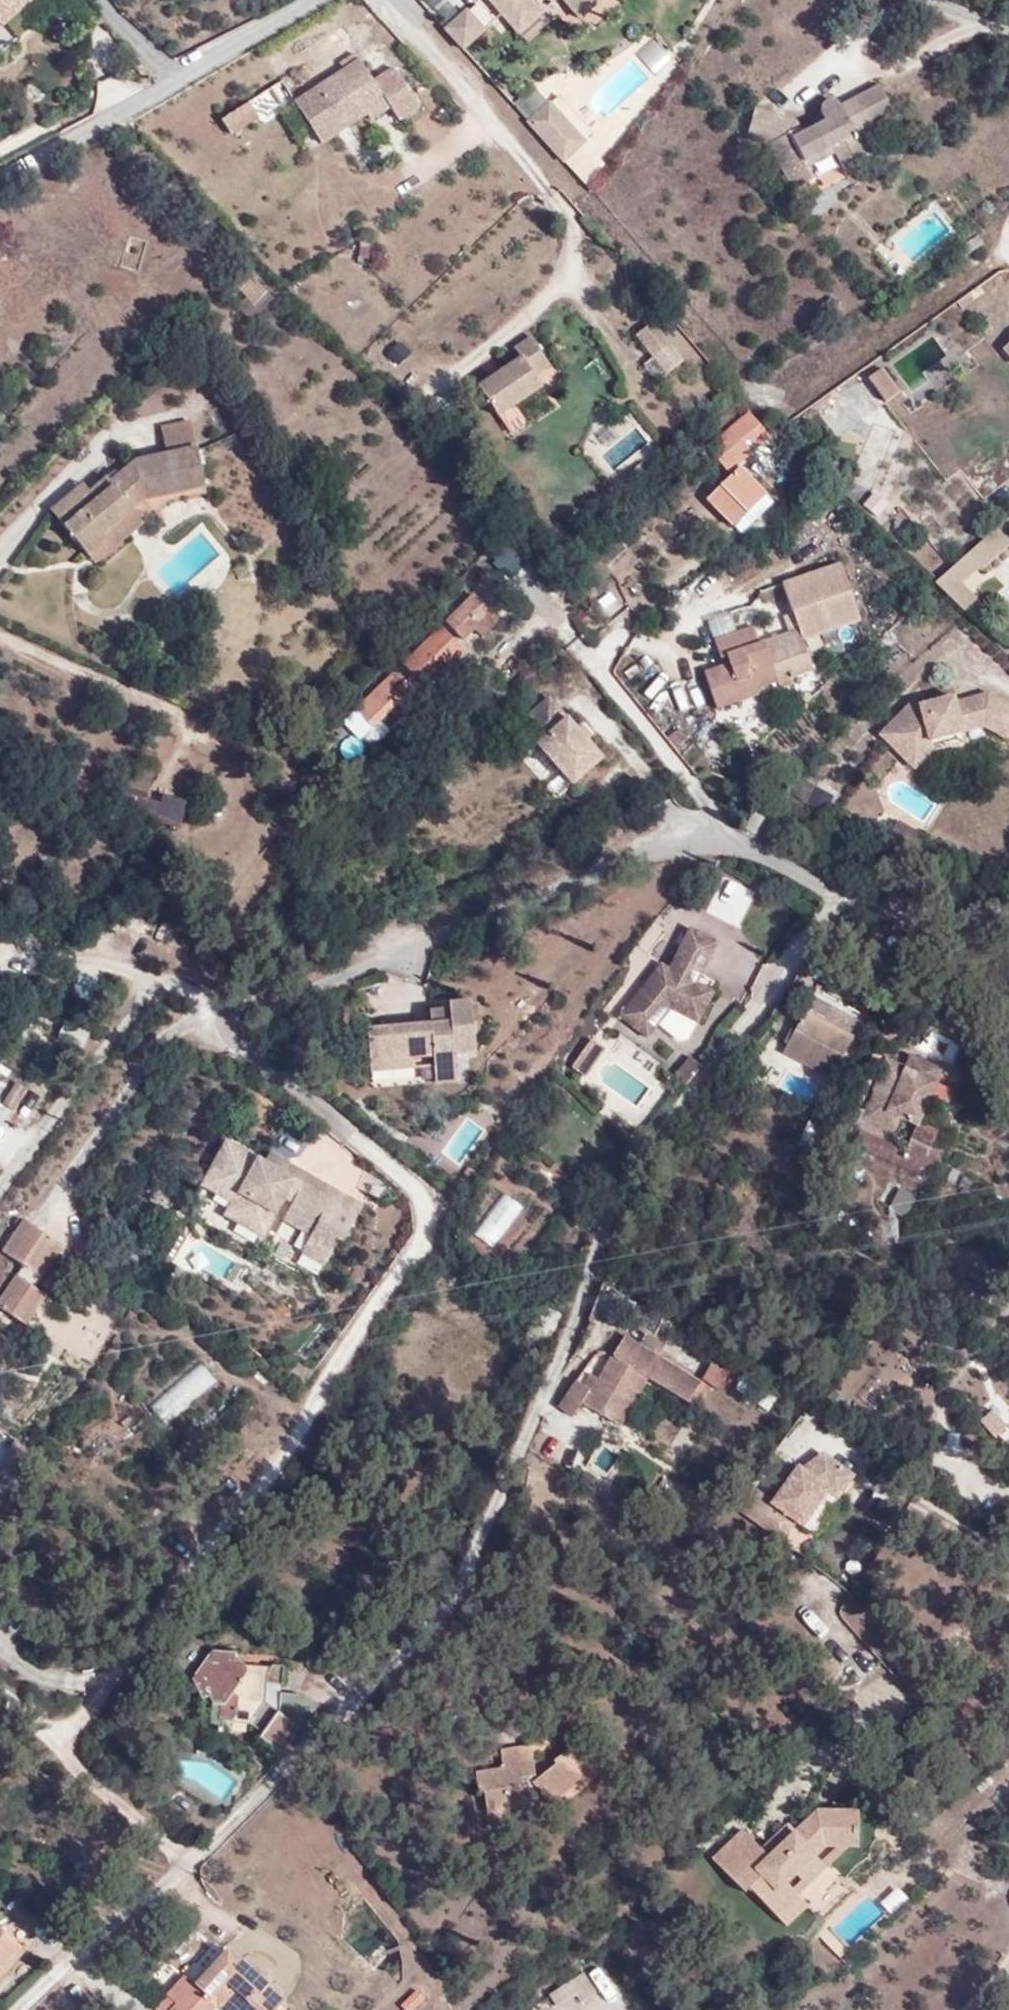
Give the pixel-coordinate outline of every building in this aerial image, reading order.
[(28,0),(0,0),(0,22),(28,0)] [(519,34),(542,14),(529,0),(489,0),(519,34)] [(572,9),(577,15),(594,0),(564,0),(572,9)] [(466,47),(483,33),(466,12),(449,26),(466,47)] [(341,61),(345,68),(297,99),(325,141),(370,112),(374,118),(392,106),(361,58),(356,51),(341,61)] [(264,111),(286,102),(279,85),(257,93),(264,111)] [(894,113),(880,85),(856,98),(870,126),(894,113)] [(534,87),(514,102),(525,116),(545,101),(534,87)] [(870,126),(856,98),(840,107),(855,134),(870,126)] [(559,160),(584,141),(551,99),(527,118),(559,160)] [(842,168),(866,155),(855,134),(840,107),(837,102),(835,100),(831,99),(827,99),(823,101),(819,105),(819,113),(823,121),(813,127),(756,108),(747,138),(768,145),(792,191),(814,179),(809,169),(805,162),(831,148),(835,155),(842,168)] [(233,131),(259,114),(250,100),(224,118),(233,131)] [(809,169),(835,155),(831,148),(805,162),(809,169)] [(265,291),(252,278),(240,290),(251,303),(265,291)] [(841,308),(831,294),(822,301),(833,314),(841,308)] [(661,372),(678,359),(651,326),(635,339),(661,372)] [(541,375),(554,366),(535,339),(533,337),(519,347),(524,354),(484,382),(507,416),(549,387),(541,375)] [(898,395),(881,370),(869,378),(886,403),(898,395)] [(758,434),(746,419),(716,446),(728,460),(758,434)] [(191,422),(161,428),(166,455),(197,449),(191,422)] [(110,484),(107,479),(90,494),(58,521),(84,553),(103,536),(135,509),(144,502),(205,489),(197,449),(166,455),(135,462),(110,484)] [(733,526),(745,514),(764,495),(740,470),(708,500),(733,526)] [(83,485),(51,513),(58,521),(90,494),(83,485)] [(752,522),(772,502),(764,495),(745,514),(752,522)] [(94,565),(146,521),(135,509),(103,536),(108,543),(89,558),(94,565)] [(932,584),(961,612),(974,599),(958,583),(976,565),(980,570),(1008,543),(1008,540),(996,526),(932,584)] [(103,536),(84,553),(89,558),(108,543),(103,536)] [(610,571),(597,556),(585,567),(595,578),(586,586),(590,590),(610,571)] [(841,563),(783,582),(799,631),(802,640),(860,621),(841,563)] [(605,616),(622,608),(609,582),(593,591),(605,616)] [(461,641),(472,629),(490,612),(474,594),(444,623),(461,641)] [(482,639),(499,621),(490,612),(472,629),(482,639)] [(465,652),(441,627),(355,710),(372,728),(417,684),(425,692),(465,652)] [(742,700),(740,694),(756,689),(777,682),(775,676),(764,643),(759,644),(754,629),(715,641),(720,661),(727,659),(728,665),(704,672),(716,708),(742,700)] [(802,640),(799,631),(764,643),(775,676),(787,672),(789,678),(812,671),(802,640)] [(779,688),(814,676),(812,671),(789,678),(787,672),(775,676),(777,682),(779,688)] [(742,700),(758,696),(756,689),(740,694),(742,700)] [(1006,738),(1008,733),(1008,703),(988,691),(956,701),(954,694),(914,706),(910,702),(879,734),(908,762),(930,740),(964,731),(984,726),(1006,738)] [(577,784),(606,757),(589,739),(581,730),(551,697),(550,697),(521,724),(577,784)] [(593,735),(585,726),(581,730),(589,739),(593,735)] [(914,768),(932,749),(967,741),(964,731),(930,740),(908,762),(914,768)] [(800,780),(791,796),(807,805),(816,789),(800,780)] [(107,801),(142,810),(146,795),(112,785),(107,801)] [(807,805),(824,814),(833,797),(816,789),(807,805)] [(761,837),(768,842),(773,834),(765,830),(761,837)] [(903,852),(912,857),(918,847),(909,842),(903,852)] [(691,931),(671,971),(663,966),(623,1017),(650,1040),(674,1010),(702,1025),(717,995),(699,986),(720,945),(691,931)] [(873,1024),(816,993),(807,1010),(864,1040),(873,1024)] [(445,1025),(434,1026),(371,1032),(375,1076),(438,1071),(440,1086),(460,1085),(457,1058),(479,1056),(475,1005),(454,1006),(455,1025),(445,1025)] [(785,1053),(842,1084),(864,1040),(807,1010),(785,1053)] [(444,1013),(433,1014),(434,1026),(445,1025),(444,1013)] [(58,1035),(82,1043),(87,1027),(63,1020),(58,1035)] [(607,1051),(595,1042),(589,1050),(601,1059),(607,1051)] [(575,1070),(587,1079),(601,1059),(589,1050),(575,1070)] [(932,1065),(912,1056),(906,1069),(894,1099),(888,1113),(920,1126),(938,1082),(927,1077),(932,1065)] [(677,1079),(688,1089),(693,1081),(705,1069),(693,1059),(677,1079)] [(871,1088),(894,1099),(906,1069),(883,1059),(871,1088)] [(938,1082),(944,1070),(932,1065),(927,1077),(938,1082)] [(12,1077),(0,1103),(14,1109),(26,1084),(12,1077)] [(855,1098),(866,1102),(872,1089),(861,1084),(855,1098)] [(801,1137),(817,1146),(825,1128),(809,1120),(801,1137)] [(861,1130),(854,1146),(901,1166),(907,1150),(861,1130)] [(937,1142),(915,1132),(912,1139),(933,1149),(937,1142)] [(907,1150),(901,1166),(921,1175),(933,1149),(912,1139),(907,1150)] [(267,1161),(228,1140),(202,1186),(231,1203),(225,1213),(264,1237),(287,1198),(288,1198),(294,1202),(284,1220),(312,1236),(303,1252),(326,1265),(340,1239),(343,1241),(361,1207),(346,1199),(348,1195),(271,1153),(267,1161)] [(944,1153),(933,1149),(921,1175),(933,1180),(944,1153)] [(904,1217),(915,1193),(897,1185),(886,1208),(904,1217)] [(64,1247),(25,1221),(3,1252),(22,1266),(0,1299),(0,1309),(27,1327),(48,1296),(36,1288),(64,1247)] [(528,1334),(544,1342),(559,1313),(542,1305),(528,1334)] [(703,1385),(625,1337),(612,1358),(649,1381),(690,1406),(703,1385)] [(622,1399),(633,1407),(645,1388),(649,1381),(612,1358),(597,1380),(585,1371),(581,1378),(568,1399),(581,1408),(582,1406),(604,1421),(617,1400),(620,1402),(622,1399)] [(703,1379),(721,1390),(733,1370),(716,1359),(703,1379)] [(801,1470),(799,1468),(772,1503),(753,1489),(738,1509),(774,1536),(789,1516),(801,1525),(828,1489),(836,1495),(852,1475),(822,1452),(813,1464),(808,1460),(801,1470)] [(263,1735),(260,1739),(274,1749),(280,1743),(316,1705),(304,1696),(283,1694),(286,1666),(273,1665),(273,1667),(248,1666),(248,1662),(235,1661),(237,1653),(213,1651),(192,1679),(204,1703),(210,1700),(213,1706),(226,1706),(232,1697),(238,1701),(236,1716),(230,1724),(250,1726),(263,1735)] [(304,1730),(320,1708),(316,1705),(280,1743),(286,1751),(302,1728),(304,1730)] [(511,1812),(510,1801),(528,1798),(534,1797),(541,1791),(553,1808),(602,1768),(580,1741),(554,1762),(556,1765),(538,1780),(535,1758),(555,1742),(548,1733),(532,1746),(502,1750),(505,1769),(477,1773),(480,1794),(486,1793),(489,1815),(511,1812)] [(274,1749),(283,1756),(286,1751),(280,1743),(274,1749)] [(511,1812),(529,1809),(528,1798),(510,1801),(511,1812)] [(786,1884),(825,1846),(847,1846),(858,1846),(859,1813),(819,1812),(796,1834),(792,1829),(778,1842),(782,1847),(770,1859),(744,1831),(713,1861),(740,1888),(743,1884),(779,1920),(800,1899),(797,1896),(786,1884)] [(847,1846),(825,1846),(786,1884),(797,1896),(847,1846)] [(909,1904),(899,1891),(881,1904),(891,1917),(909,1904)] [(785,1928),(807,1907),(800,1899),(779,1920),(785,1928)] [(23,1950),(0,1930),(0,1977),(23,1950)] [(219,1994),(236,2009),(280,2009),(287,2002),(230,1951),(197,1987),(186,1977),(168,1997),(177,2006),(173,2009),(205,2009),(219,1994)] [(590,1980),(590,1979),(584,1974),(552,1994),(559,2005),(578,1993),(575,1989),(590,1980)] [(583,2001),(598,1992),(590,1980),(575,1989),(578,1993),(583,2001)] [(220,2009),(236,2009),(219,1994),(205,2009),(219,2009),(220,2009)] [(157,2009),(158,2009),(173,2009),(177,2006),(168,1997),(157,2009)]
